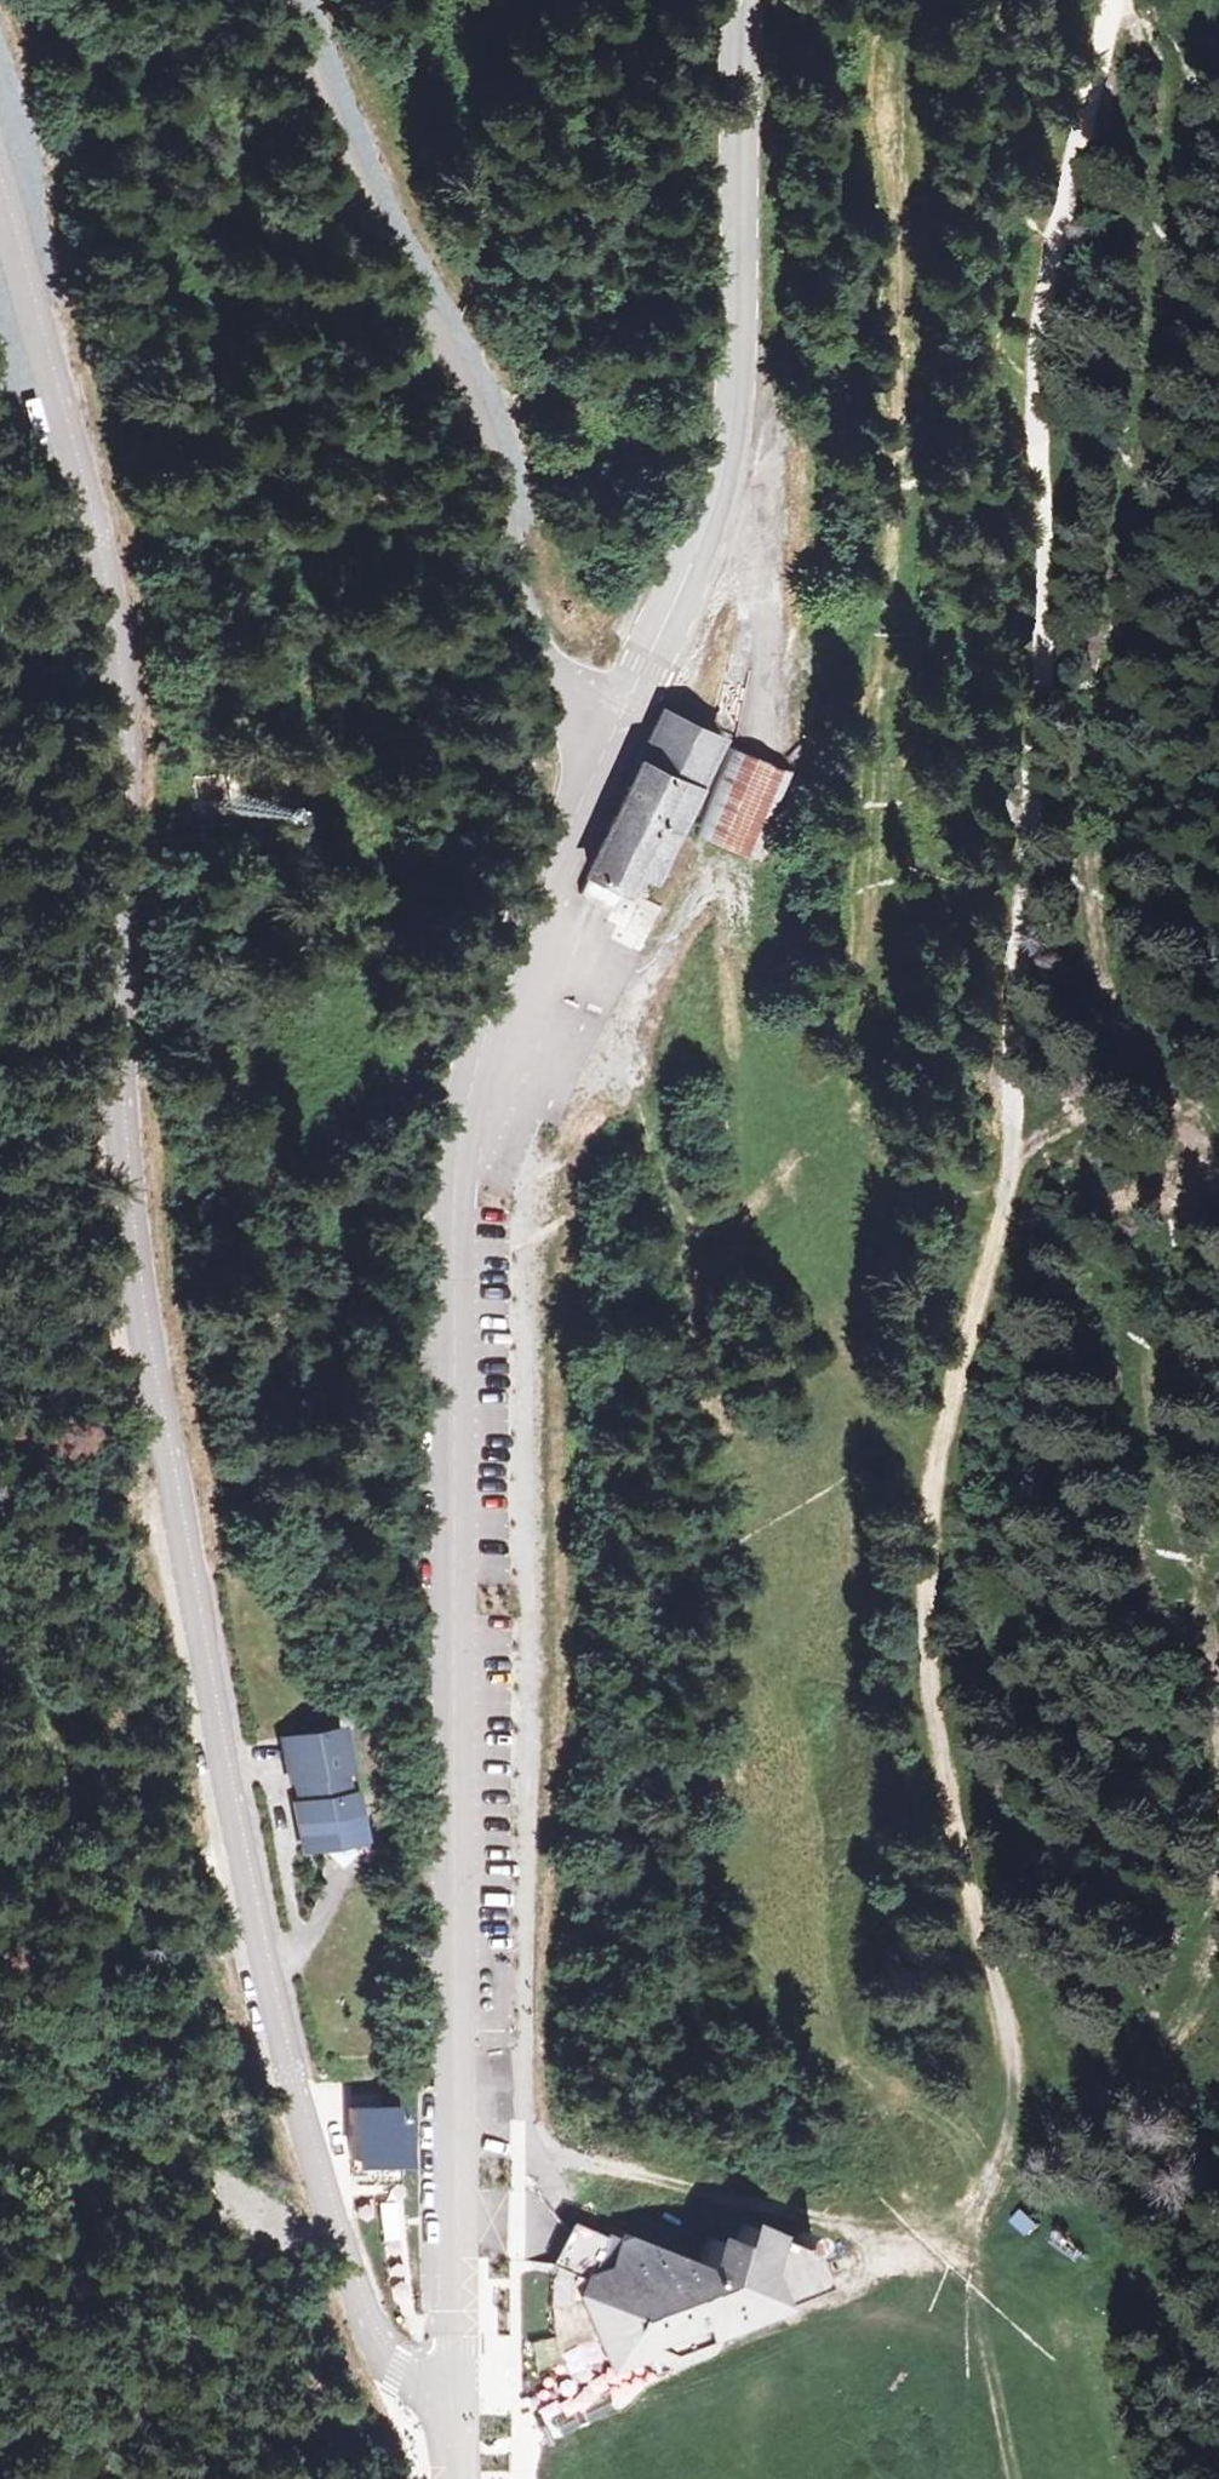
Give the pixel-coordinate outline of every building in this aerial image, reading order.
[(576,893),(615,913),(640,858),(662,870),(717,738),(658,713),(576,893)] [(789,774),(729,752),(693,841),(721,850),(717,865),(749,876),(789,774)] [(333,1725),(280,1731),(285,1773),(291,1772),(294,1801),(288,1802),(293,1840),(346,1832),(341,1794),(334,1795),(331,1768),(337,1767),(333,1725)] [(403,2106),(348,2109),(350,2170),(406,2168),(403,2106)] [(1010,2232),(1030,2243),(1041,2225),(1021,2213),(1010,2232)] [(757,2246),(730,2237),(722,2268),(634,2235),(619,2242),(579,2226),(556,2261),(554,2285),(560,2350),(539,2379),(553,2432),(616,2410),(641,2384),(723,2345),(833,2290),(824,2256),(830,2256),(835,2250),(834,2242),(828,2237),(821,2239),(816,2243),(816,2250),(791,2243),(793,2238),(762,2225),(757,2246)]
